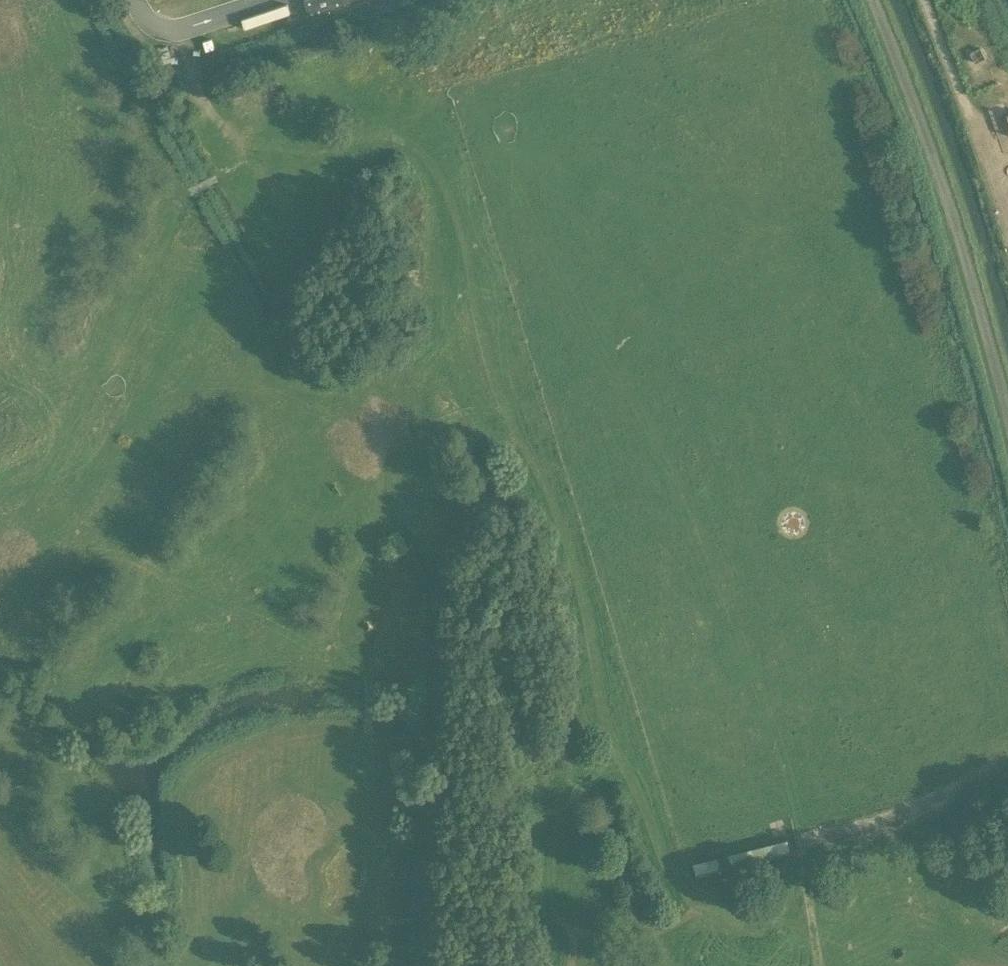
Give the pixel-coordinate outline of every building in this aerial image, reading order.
[(715,853),(691,860),(696,879),(790,854),(786,836),(727,851),(730,863),(718,866),(715,853)]
